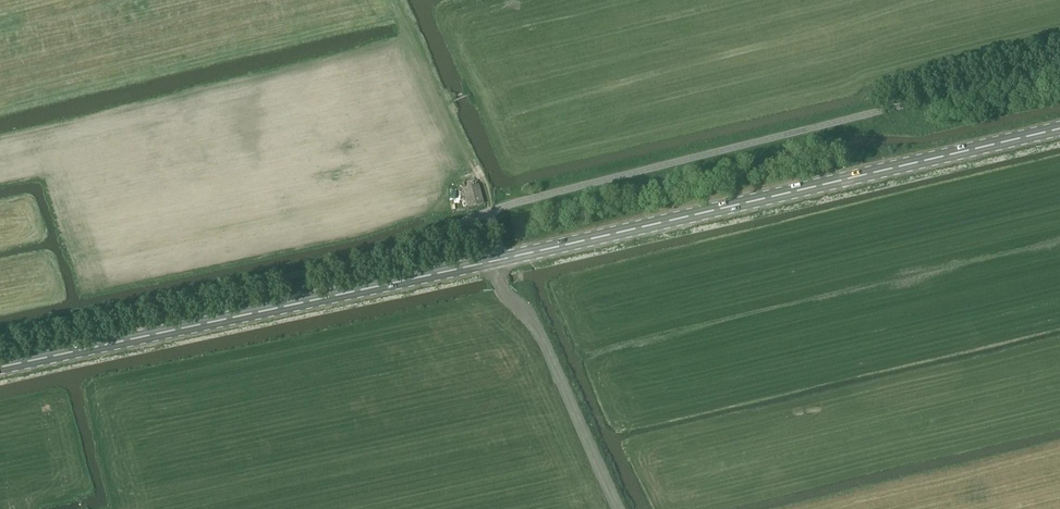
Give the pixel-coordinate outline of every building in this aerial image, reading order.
[(468,208),(484,203),(479,184),(463,188),(468,208)]
